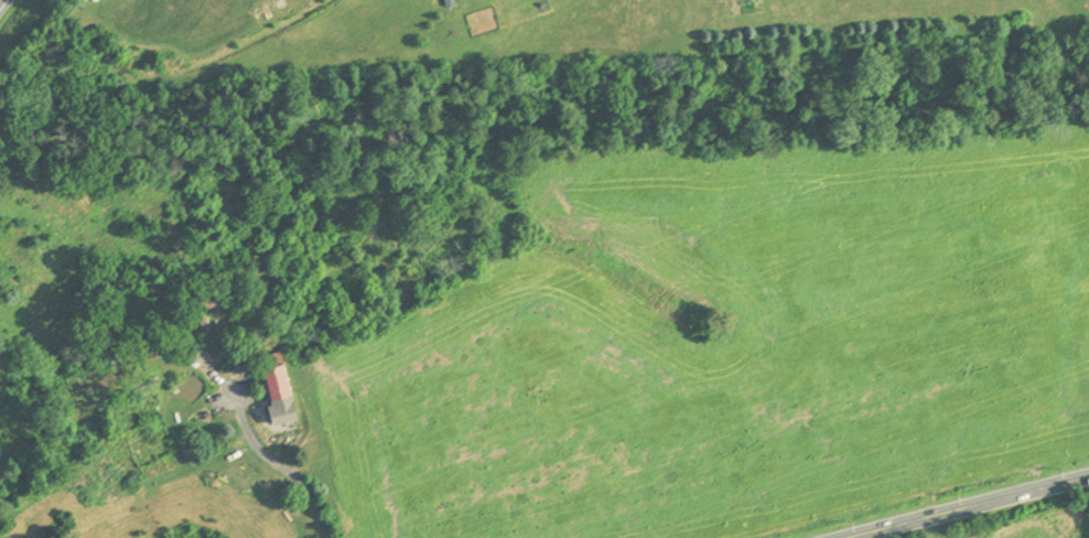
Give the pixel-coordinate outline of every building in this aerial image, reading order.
[(267,405),(271,404),(270,398),(262,367),(282,362),(291,392),(289,392),(295,418),(272,423),(267,405)]
